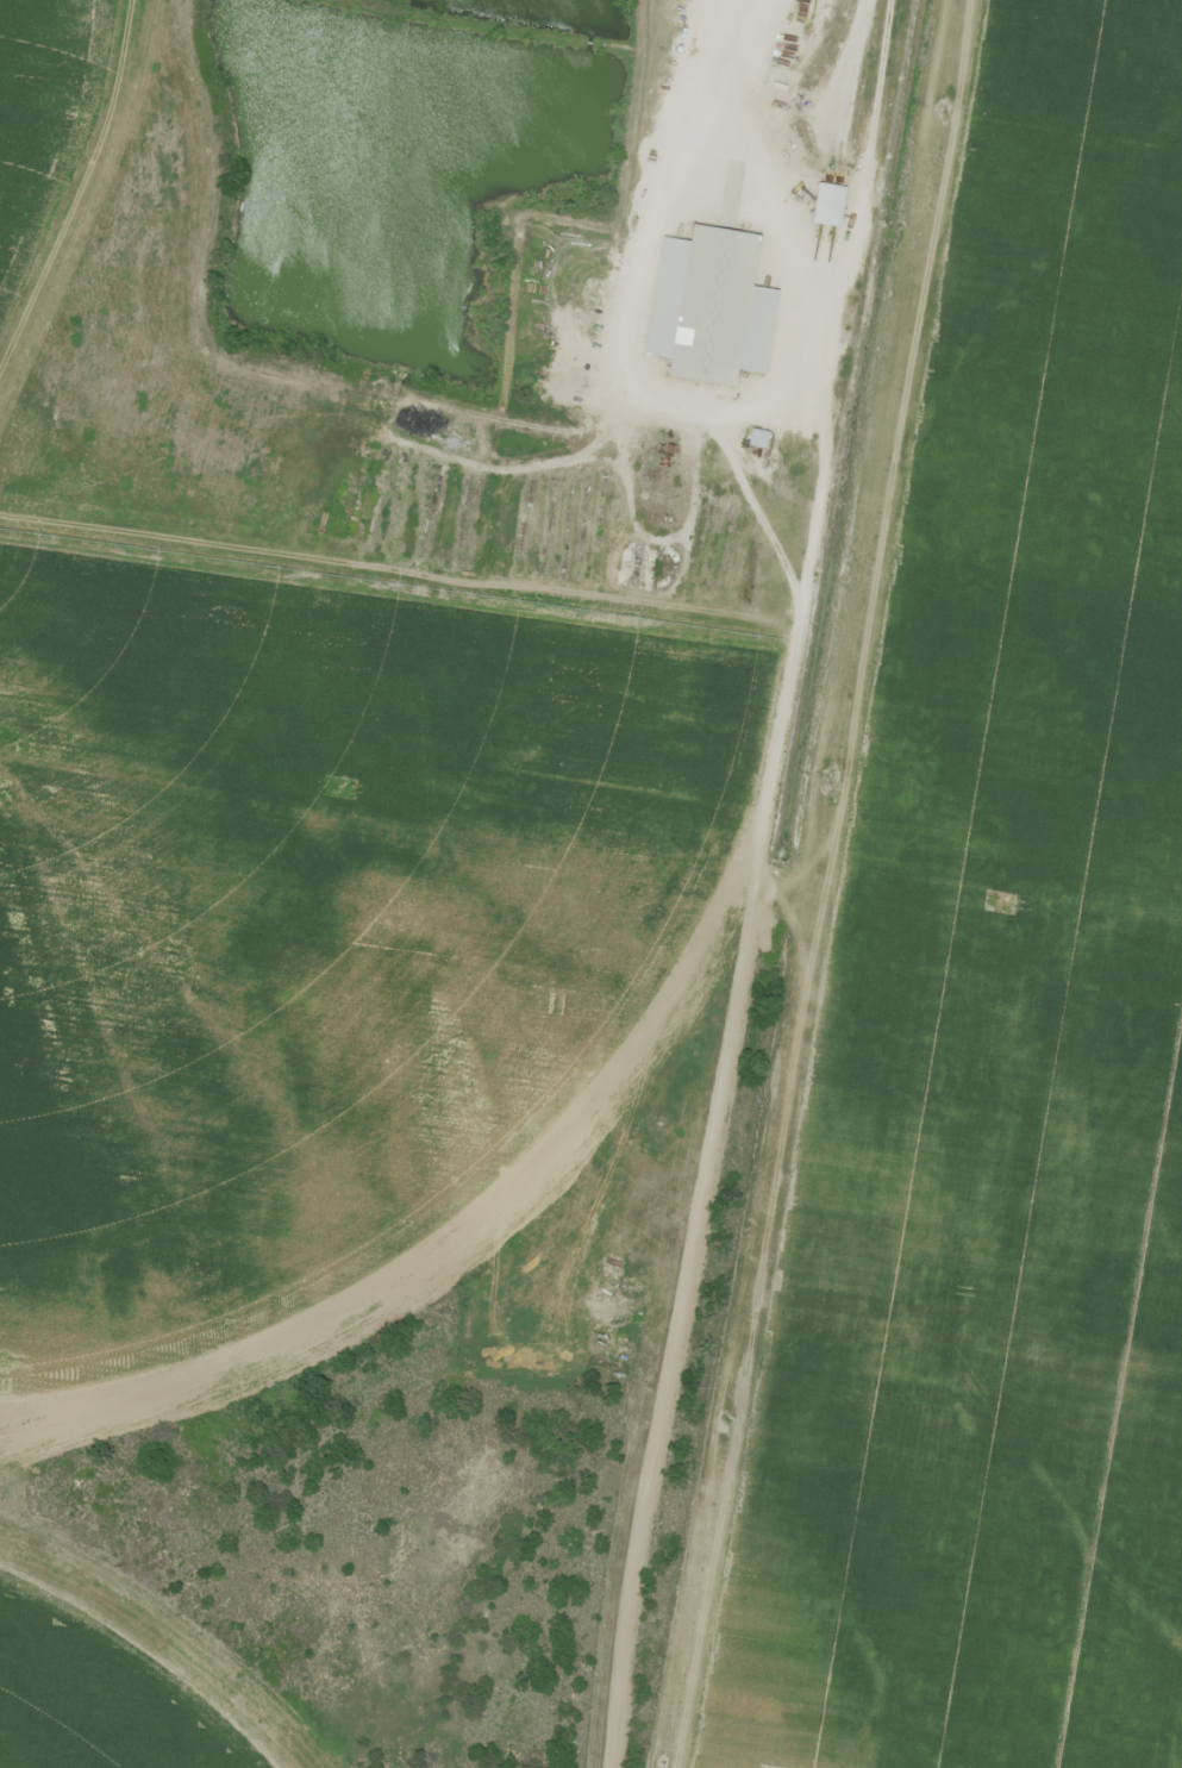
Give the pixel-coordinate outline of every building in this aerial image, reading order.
[(839,229),(846,188),(819,183),(811,224),(839,229)] [(760,235),(692,226),(690,241),(660,237),(644,356),(671,360),(668,379),(736,388),(738,370),(742,371),(747,332),(771,335),(776,291),(753,288),(760,235)] [(749,448),(766,451),(769,433),(752,430),(749,448)]
